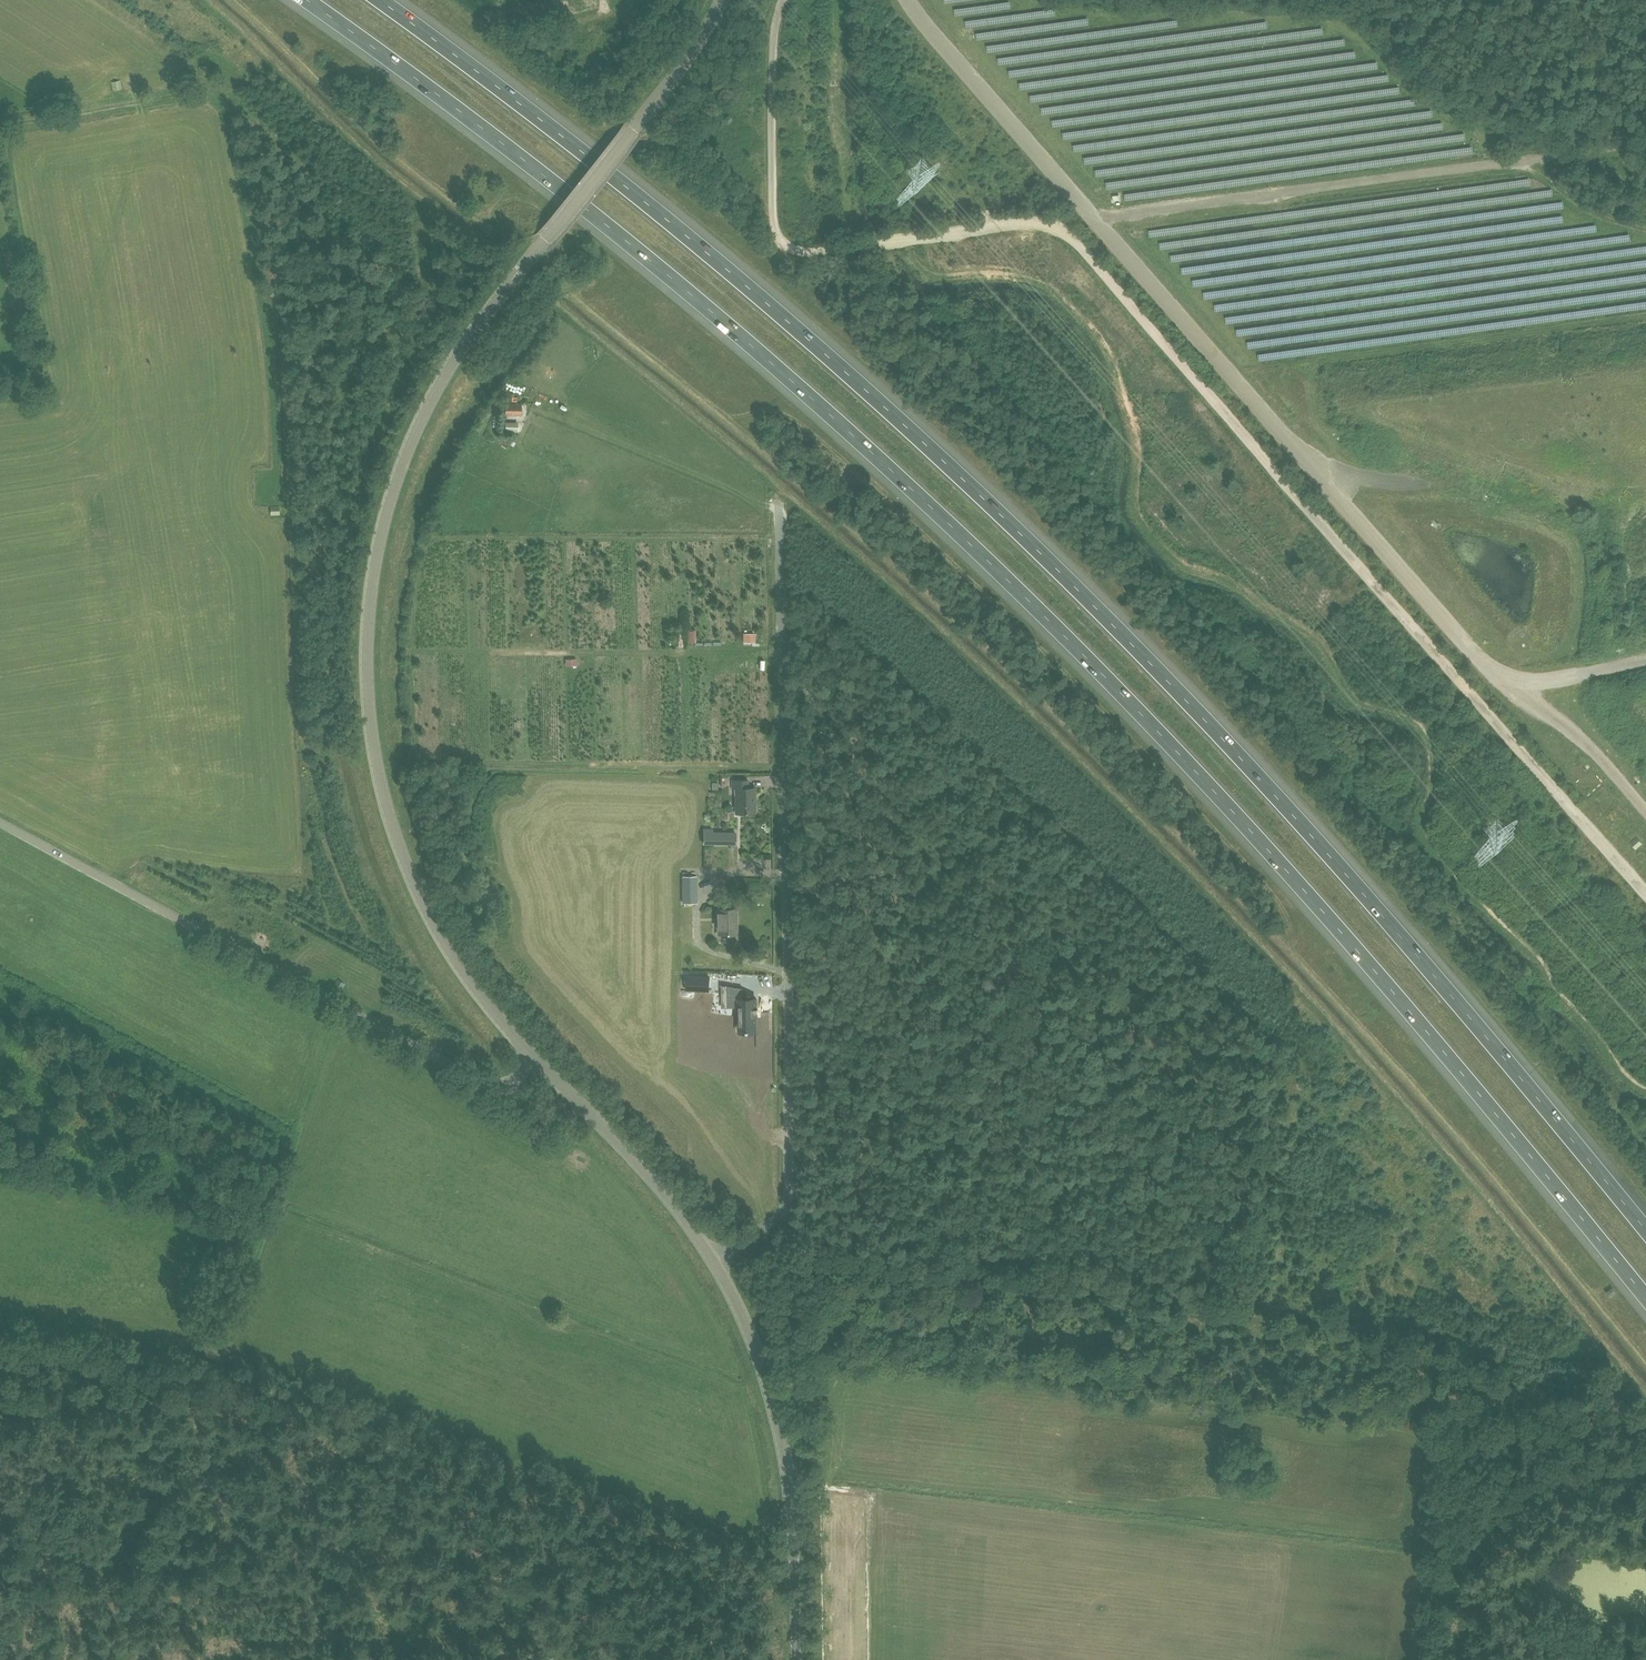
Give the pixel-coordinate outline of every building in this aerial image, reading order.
[(206,66),(197,68),(199,77),(208,75),(206,66)] [(111,83),(113,91),(123,89),(121,81),(111,83)] [(506,403),(506,416),(522,416),(522,404),(506,403)] [(506,422),(505,431),(518,431),(518,422),(506,421),(506,422)] [(279,506),(270,506),(270,516),(279,515),(279,506)] [(743,633),(743,642),(755,642),(755,633),(743,633)] [(751,787),(751,780),(732,781),(733,788),(736,788),(737,813),(756,812),(755,787),(751,787)] [(712,832),(711,843),(727,843),(728,832),(712,832)] [(1636,836),(1629,842),(1636,849),(1643,843),(1636,836)] [(697,876),(683,876),(684,903),(698,903),(697,876)] [(719,934),(736,934),(736,908),(718,909),(719,934)] [(684,973),(683,987),(706,988),(707,974),(684,973)] [(337,979),(333,986),(341,990),(345,983),(337,979)] [(727,985),(724,1005),(739,1007),(739,1031),(757,1031),(757,1016),(758,1016),(758,1015),(757,1015),(757,1008),(758,1008),(758,1007),(757,1007),(757,998),(743,999),(743,988),(727,985)]
